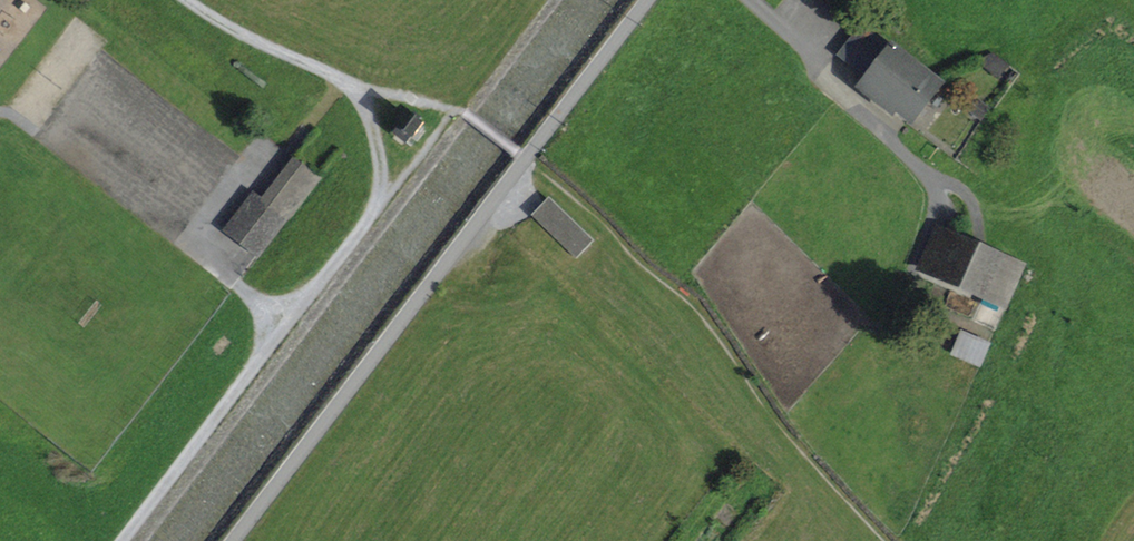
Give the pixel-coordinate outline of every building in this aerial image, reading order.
[(844,12),(853,0),(828,0),(844,12)] [(854,20),(867,3),(863,0),(853,0),(844,12),(854,20)] [(911,118),(937,85),(863,27),(842,54),(871,76),(861,88),(891,111),(896,106),(911,118)] [(1001,74),(1008,65),(993,54),(981,61),(1001,74)] [(980,102),(972,111),(981,118),(988,109),(980,102)] [(408,114),(393,132),(407,143),(421,124),(408,114)] [(314,131),(293,157),(320,178),(340,151),(314,131)] [(260,201),(285,220),(286,221),(320,178),(293,157),(260,201)] [(254,196),(227,230),(258,254),(285,220),(260,201),(254,196)] [(532,216),(537,220),(551,207),(546,202),(532,216)] [(537,220),(576,258),(590,245),(551,207),(537,220)] [(1006,306),(1024,266),(937,229),(920,268),(1006,306)]
